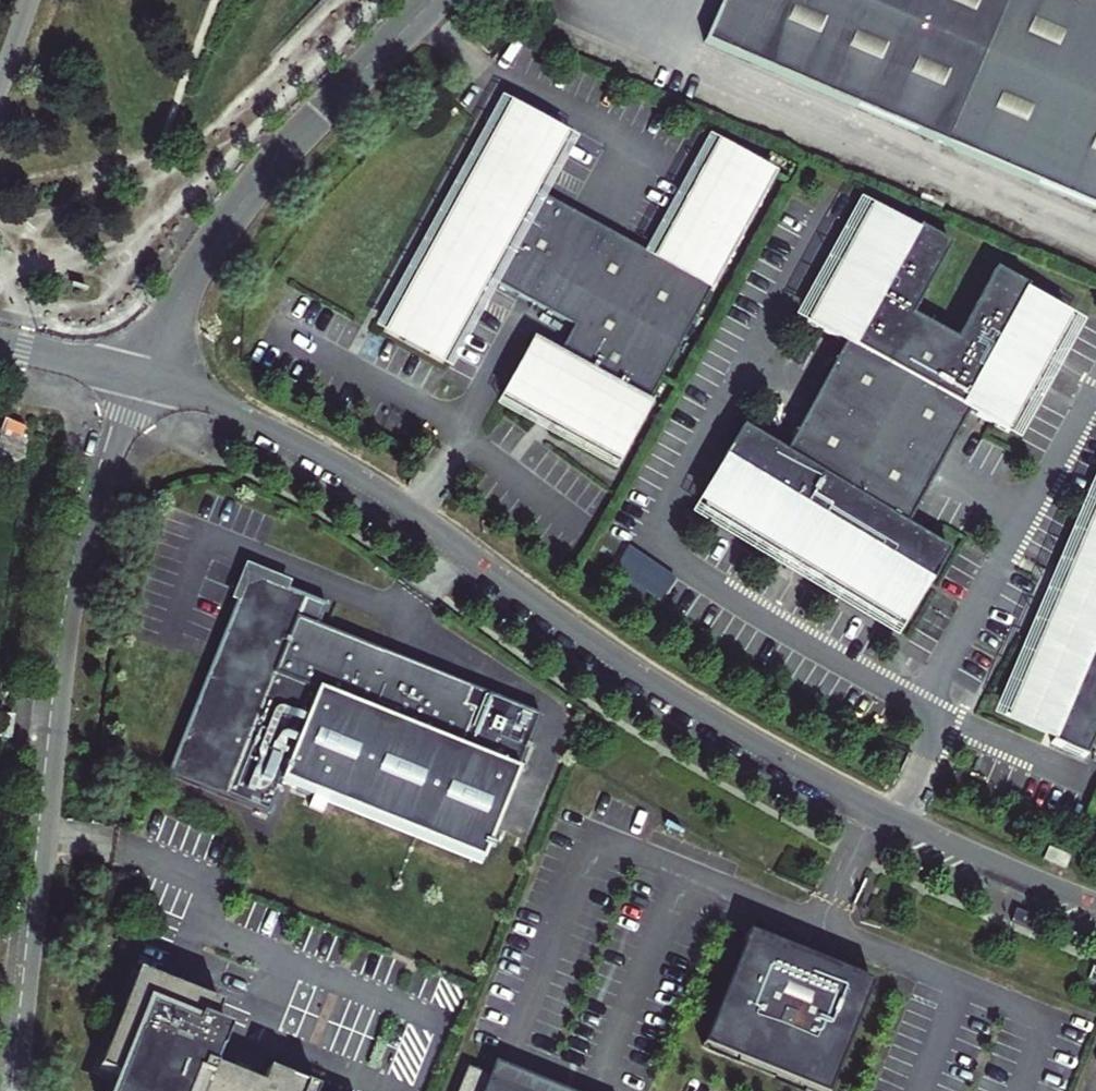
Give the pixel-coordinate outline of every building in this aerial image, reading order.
[(698,40),(1095,217),(1095,0),(716,0),(698,40)] [(709,141),(705,143),(643,253),(529,189),(560,133),(499,99),(488,120),(373,324),(432,357),(478,276),(562,323),(548,349),(525,336),(493,394),(606,461),(767,174),(709,141)] [(729,463),(702,509),(798,568),(902,631),(930,586),(935,588),(955,555),(910,528),(933,487),(974,413),(1015,436),(1057,360),(1077,323),(1030,296),(1033,291),(1000,273),(962,342),(918,318),(957,249),(923,230),(920,236),(869,207),(853,236),(806,321),(850,345),(788,455),(743,427),(724,460),(729,463)] [(10,471),(3,454),(0,455),(0,475),(10,471)] [(1059,582),(1009,721),(1090,755),(1095,740),(1095,505),(1059,582)] [(329,612),(250,580),(216,666),(169,782),(270,823),(285,788),(317,801),(312,814),(325,819),(330,806),(486,869),(544,723),(472,694),(466,712),(380,677),(386,660),(321,634),(329,612)] [(756,936),(710,1048),(817,1090),(838,1090),(879,985),(814,959),(756,936)] [(141,980),(129,1012),(102,1076),(125,1085),(122,1090),(261,1090),(224,1076),(218,1074),(229,1045),(233,1037),(216,1030),(223,1013),(141,980)] [(235,1047),(229,1045),(218,1074),(224,1076),(235,1047)] [(540,1081),(501,1065),(495,1078),(473,1070),(465,1090),(565,1090),(540,1081)] [(272,1077),(266,1090),(307,1090),(272,1077)]
